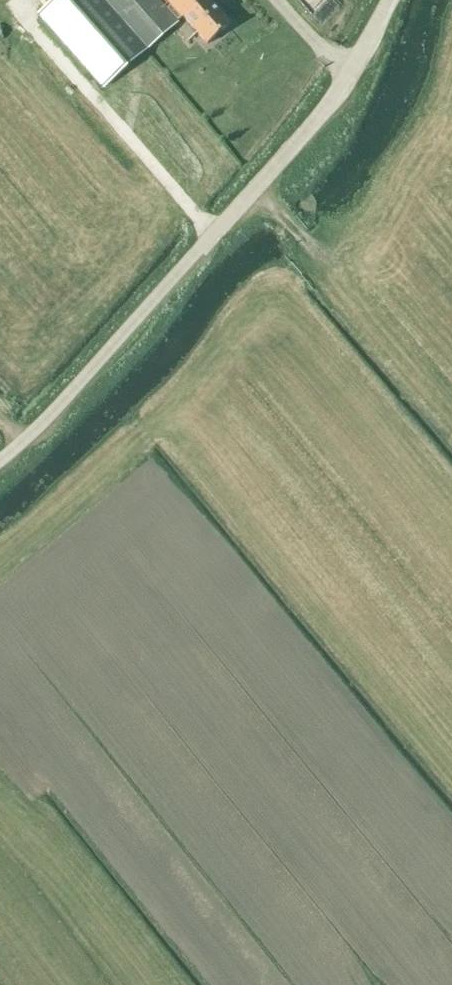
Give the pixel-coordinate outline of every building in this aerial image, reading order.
[(174,10),(169,13),(158,0),(54,0),(38,14),(102,87),(183,16),(207,44),(230,24),(209,0),(166,0),(174,10)] [(341,79),(346,66),(335,61),(330,75),(341,79)]
